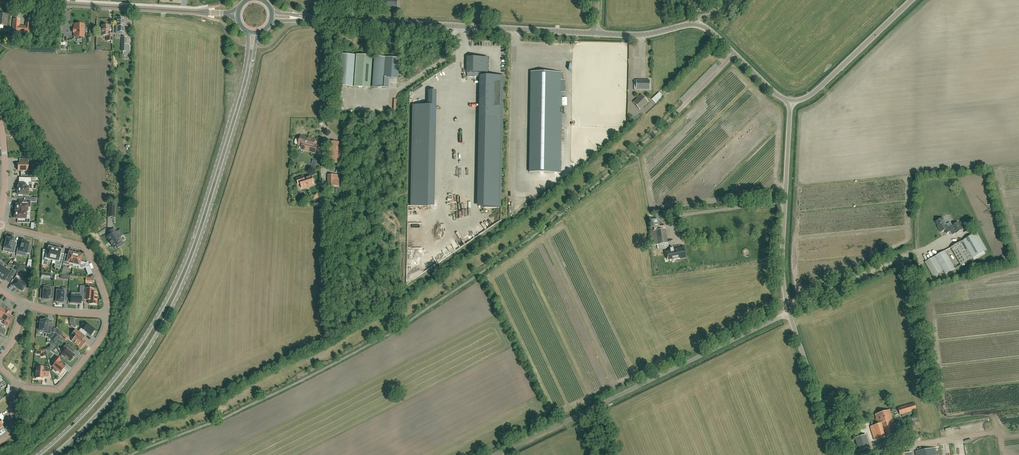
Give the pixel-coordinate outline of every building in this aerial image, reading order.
[(116,26),(116,33),(120,34),(120,32),(122,32),(123,32),(123,31),(124,18),(120,18),(120,17),(116,17),(116,21),(117,21),(116,26)] [(13,19),(12,26),(12,32),(12,33),(19,33),(24,33),(24,34),(29,34),(30,24),(25,23),(25,27),(19,26),(20,20),(13,19)] [(84,24),(74,24),(74,29),(73,29),(73,33),(74,33),(74,37),(84,38),(84,24)] [(112,33),(109,33),(109,26),(102,26),(101,36),(107,36),(107,41),(111,41),(111,43),(112,43),(112,33)] [(340,54),(338,86),(352,87),(355,55),(340,54)] [(356,56),(354,87),(370,88),(372,57),(356,56)] [(372,87),(388,88),(389,78),(398,79),(399,59),(374,57),(372,87)] [(467,57),(466,72),(482,73),(482,76),(481,117),(497,117),(497,127),(502,127),(503,76),(487,76),(487,73),(488,73),(488,58),(467,57)] [(561,173),(562,73),(531,73),(529,173),(561,173)] [(636,89),(649,89),(650,80),(637,80),(636,89)] [(412,204),(412,205),(436,206),(437,147),(431,147),(437,144),(437,142),(435,137),(438,136),(438,90),(430,90),(430,96),(430,97),(430,105),(414,104),(413,105),(412,125),(413,128),(413,133),(415,138),(415,141),(417,141),(417,137),(419,142),(418,143),(412,143),(411,202),(412,204)] [(656,105),(664,98),(659,93),(652,100),(656,105)] [(639,108),(647,101),(642,95),(634,103),(639,108)] [(301,136),(300,140),(296,139),(295,139),(294,143),(295,144),(298,145),(300,146),(299,148),(300,149),(301,149),(301,150),(304,151),(304,150),(316,153),(318,146),(314,145),(316,140),(301,136)] [(339,148),(339,147),(339,142),(328,141),(328,147),(329,147),(329,163),(338,163),(341,163),(341,148),(339,148)] [(488,180),(488,207),(502,207),(502,147),(500,147),(500,173),(494,173),(494,180),(488,180)] [(28,171),(28,165),(32,165),(34,165),(34,159),(21,159),(21,163),(21,164),(18,164),(18,171),(28,171)] [(337,176),(329,176),(328,186),(337,186),(337,176)] [(303,177),(297,179),(299,184),(301,184),(302,188),(314,185),(311,177),(304,179),(303,177)] [(23,184),(19,184),(19,187),(18,187),(18,190),(17,190),(16,194),(17,194),(17,195),(18,195),(18,196),(22,196),(22,195),(28,195),(28,182),(31,182),(31,178),(23,178),(23,184)] [(15,205),(15,209),(16,209),(16,211),(16,212),(26,212),(27,212),(27,207),(30,207),(30,201),(34,201),(34,198),(24,198),(24,201),(19,201),(19,205),(16,205),(15,205)] [(14,214),(14,218),(15,218),(15,219),(18,219),(23,219),(23,223),(29,223),(29,217),(26,216),(26,212),(16,212),(16,211),(15,211),(15,214),(14,214)] [(958,222),(952,226),(950,222),(946,224),(943,218),(936,222),(939,228),(941,232),(945,230),(947,233),(950,232),(952,235),(962,229),(958,222)] [(125,243),(119,235),(116,231),(114,228),(112,229),(108,232),(109,235),(107,236),(110,241),(110,242),(111,244),(112,244),(114,247),(117,245),(118,247),(125,243)] [(652,246),(657,245),(657,249),(669,247),(666,229),(650,231),(652,246)] [(961,241),(951,247),(961,264),(971,258),(971,259),(987,250),(977,232),(961,241)] [(12,246),(13,242),(14,239),(10,238),(10,239),(6,238),(6,240),(4,249),(9,250),(8,253),(14,254),(15,247),(12,246)] [(17,248),(16,254),(21,255),(22,253),(27,254),(27,253),(30,254),(31,247),(28,246),(29,243),(26,243),(26,242),(22,241),(21,245),(20,248),(21,248),(20,249),(17,248)] [(48,259),(52,260),(55,249),(53,248),(53,247),(49,246),(49,247),(48,251),(46,256),(42,255),(42,262),(47,263),(48,259)] [(57,249),(55,249),(52,260),(56,261),(55,265),(61,266),(63,259),(59,258),(60,253),(61,250),(60,250),(61,249),(57,248),(57,249)] [(666,252),(667,260),(680,257),(679,249),(675,250),(675,249),(669,250),(669,251),(666,252)] [(69,252),(68,255),(68,258),(65,257),(63,263),(63,264),(69,266),(69,264),(73,265),(75,254),(74,253),(75,252),(71,251),(70,252),(69,252)] [(955,268),(945,251),(925,262),(933,276),(944,270),(946,274),(955,268)] [(73,265),(79,267),(78,268),(82,269),(85,268),(87,267),(85,263),(82,264),(81,263),(80,263),(80,262),(82,255),(81,255),(81,254),(77,253),(77,254),(75,254),(73,265)] [(15,270),(17,272),(22,265),(15,262),(14,266),(17,267),(15,270)] [(12,278),(16,272),(12,270),(11,272),(6,268),(0,277),(0,278),(0,279),(0,280),(3,281),(4,281),(5,281),(8,276),(12,278)] [(13,285),(13,286),(22,292),(22,291),(23,291),(25,288),(26,286),(20,281),(22,279),(17,275),(13,280),(16,282),(13,285)] [(71,299),(70,303),(81,304),(81,302),(82,302),(82,293),(84,293),(84,286),(80,286),(80,293),(79,295),(76,295),(76,297),(71,296),(71,299)] [(41,289),(40,298),(43,298),(43,300),(44,300),(43,301),(47,301),(47,300),(48,300),(48,299),(49,297),(53,297),(53,296),(54,287),(48,287),(48,290),(43,289),(43,290),(41,289)] [(56,296),(56,302),(59,302),(59,303),(62,304),(62,303),(63,303),(63,301),(63,295),(66,295),(67,288),(61,288),(61,291),(56,291),(56,296)] [(84,300),(89,300),(89,304),(96,305),(97,294),(92,293),(93,289),(85,289),(85,293),(84,300)] [(0,318),(0,321),(4,323),(4,324),(10,328),(12,321),(13,319),(9,317),(10,315),(10,314),(5,311),(0,318)] [(39,326),(38,329),(39,329),(39,331),(44,331),(44,333),(46,334),(46,337),(48,337),(48,343),(51,343),(54,344),(58,339),(60,337),(56,333),(51,333),(52,328),(52,327),(49,327),(48,325),(48,322),(48,320),(44,320),(44,321),(40,320),(40,326),(39,326)] [(81,328),(78,331),(85,336),(87,333),(91,336),(91,335),(92,336),(95,332),(94,332),(95,331),(87,324),(82,329),(81,328)] [(56,328),(56,333),(60,337),(63,339),(66,341),(68,338),(56,328)] [(85,338),(80,334),(76,330),(72,335),(75,338),(72,341),(80,348),(81,348),(85,343),(82,340),(85,338)] [(45,350),(47,356),(51,351),(53,351),(57,346),(54,344),(51,343),(50,350),(45,350)] [(62,355),(60,356),(64,359),(65,358),(70,361),(72,359),(72,360),(75,357),(74,356),(75,356),(72,354),(69,351),(71,348),(66,344),(64,347),(66,349),(62,355)] [(57,371),(60,373),(65,367),(63,366),(59,362),(61,360),(56,356),(52,361),(54,364),(52,367),(54,368),(52,370),(56,373),(57,371)] [(36,367),(36,370),(35,376),(36,376),(36,379),(42,379),(43,376),(48,377),(49,369),(43,369),(44,368),(36,367)] [(900,414),(916,409),(914,403),(898,408),(900,414)] [(897,433),(890,410),(875,414),(878,424),(870,427),(875,440),(897,433)] [(869,447),(865,435),(855,438),(859,451),(869,447)]
